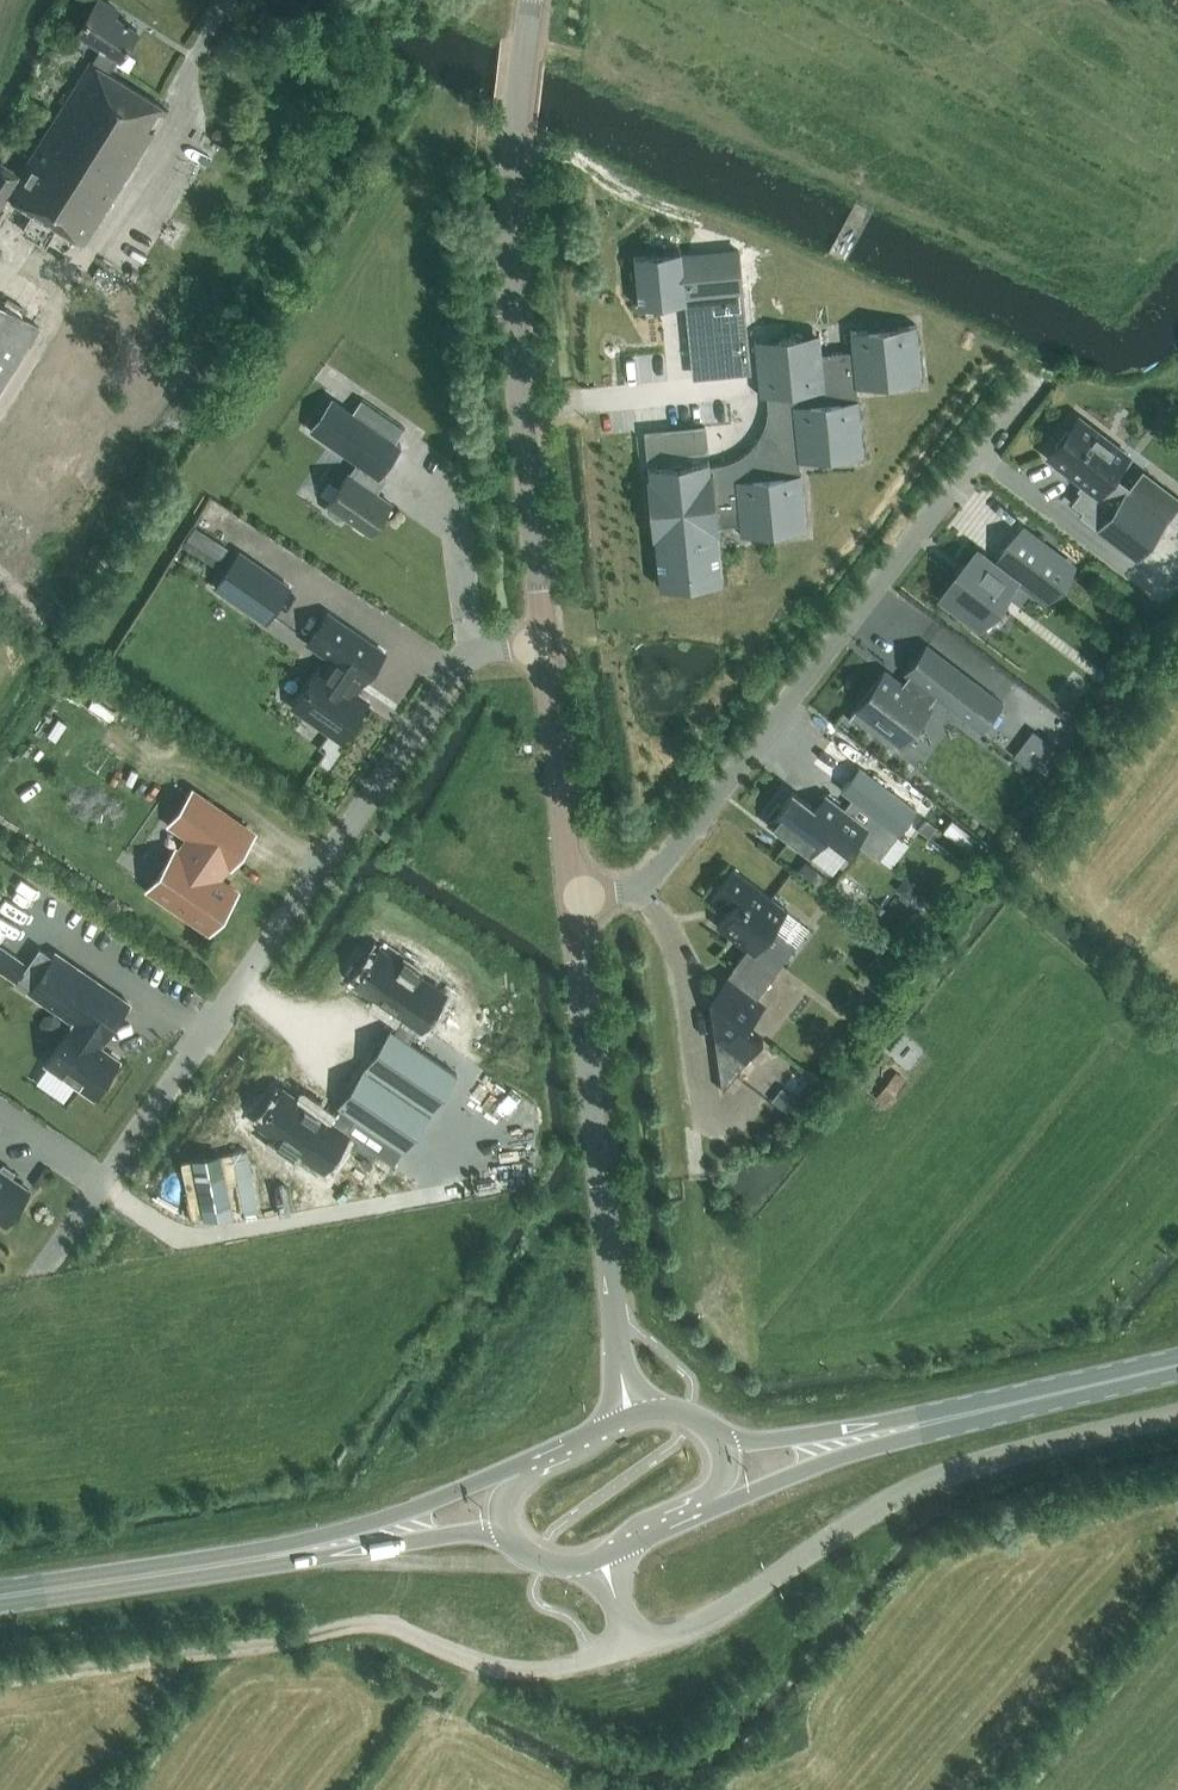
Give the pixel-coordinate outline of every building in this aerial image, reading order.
[(169,110),(109,72),(119,57),(121,58),(138,30),(115,15),(119,10),(103,0),(97,0),(78,31),(104,47),(93,64),(92,63),(22,176),(0,162),(0,210),(9,196),(85,244),(155,132),(148,128),(159,111),(166,115),(169,110)] [(681,251),(634,255),(638,307),(685,303),(690,356),(697,369),(711,374),(749,370),(741,289),(738,254),(682,259),(681,251)] [(40,327),(0,302),(0,390),(40,327)] [(864,456),(858,387),(920,381),(915,325),(850,331),(852,351),(821,354),(821,349),(789,337),(784,338),(755,354),(759,396),(767,395),(768,401),(768,408),(767,414),(766,421),(764,427),(761,433),(758,439),(754,444),(750,449),(745,453),(740,457),(734,460),(728,463),(722,465),(716,466),(709,466),(709,461),(648,467),(659,588),(723,582),(718,527),(745,525),(746,536),(806,530),(800,462),(864,456)] [(401,445),(352,411),(333,398),(311,429),(357,461),(349,473),(348,473),(328,502),(329,503),(328,506),(329,511),(338,517),(343,516),(345,514),(371,532),(392,503),(376,492),(386,477),(381,474),(401,445)] [(1050,455),(1086,483),(1072,502),(1083,511),(1080,514),(1138,559),(1177,507),(1177,493),(1143,466),(1128,485),(1113,474),(1128,455),(1078,417),(1050,455)] [(697,428),(679,430),(681,454),(699,452),(697,428)] [(229,548),(197,526),(185,544),(216,566),(229,548)] [(972,568),(966,564),(942,595),(980,624),(1003,595),(1007,598),(1023,577),(1049,597),(1072,567),(1023,529),(995,565),(982,555),(972,568)] [(270,615),(290,586),(240,551),(216,586),(247,607),(251,602),(270,615)] [(329,613),(309,642),(332,658),(321,674),(318,671),(296,703),(343,735),(346,731),(350,733),(357,723),(353,720),(365,703),(352,694),(363,679),(364,680),(384,651),(329,613)] [(858,707),(882,725),(886,720),(915,743),(916,742),(909,736),(930,709),(927,707),(936,696),(982,731),(1003,702),(927,643),(915,659),(914,659),(904,672),(908,675),(900,686),(883,673),(849,717),(850,718),(858,707)] [(1050,743),(1031,728),(1011,755),(1030,769),(1050,743)] [(967,775),(979,749),(955,738),(943,765),(967,775)] [(860,766),(842,789),(852,797),(899,833),(917,810),(860,766)] [(773,816),(768,822),(810,854),(827,832),(850,849),(856,842),(879,859),(899,833),(852,797),(844,808),(826,795),(816,808),(793,790),(782,805),(778,802),(770,813),(773,816)] [(252,832),(194,791),(172,823),(192,836),(181,852),(177,849),(149,888),(209,929),(236,890),(217,877),(228,861),(231,863),(252,832)] [(925,818),(918,826),(928,835),(935,827),(925,818)] [(760,916),(773,899),(733,868),(713,894),(730,907),(717,925),(748,948),(733,968),(711,997),(723,1090),(758,1044),(763,1038),(739,1019),(777,971),(754,953),(774,927),(760,916)] [(914,934),(901,922),(886,937),(899,950),(914,934)] [(0,942),(0,969),(16,980),(29,962),(0,942)] [(885,947),(876,957),(888,967),(896,957),(885,947)] [(99,1046),(129,1003),(56,952),(30,990),(76,1021),(47,1062),(94,1095),(97,1090),(103,1089),(111,1077),(110,1072),(119,1059),(99,1046)] [(380,954),(356,989),(403,1022),(394,1035),(392,1033),(365,1073),(429,1118),(457,1078),(410,1046),(419,1033),(420,1034),(445,998),(380,954)] [(905,1077),(896,1070),(876,1096),(885,1103),(905,1077)] [(283,1094),(258,1129),(323,1174),(348,1139),(346,1138),(355,1125),(402,1157),(429,1118),(365,1073),(337,1112),(339,1114),(330,1127),(283,1094)] [(5,1223),(29,1189),(0,1169),(0,1219),(5,1223)]
